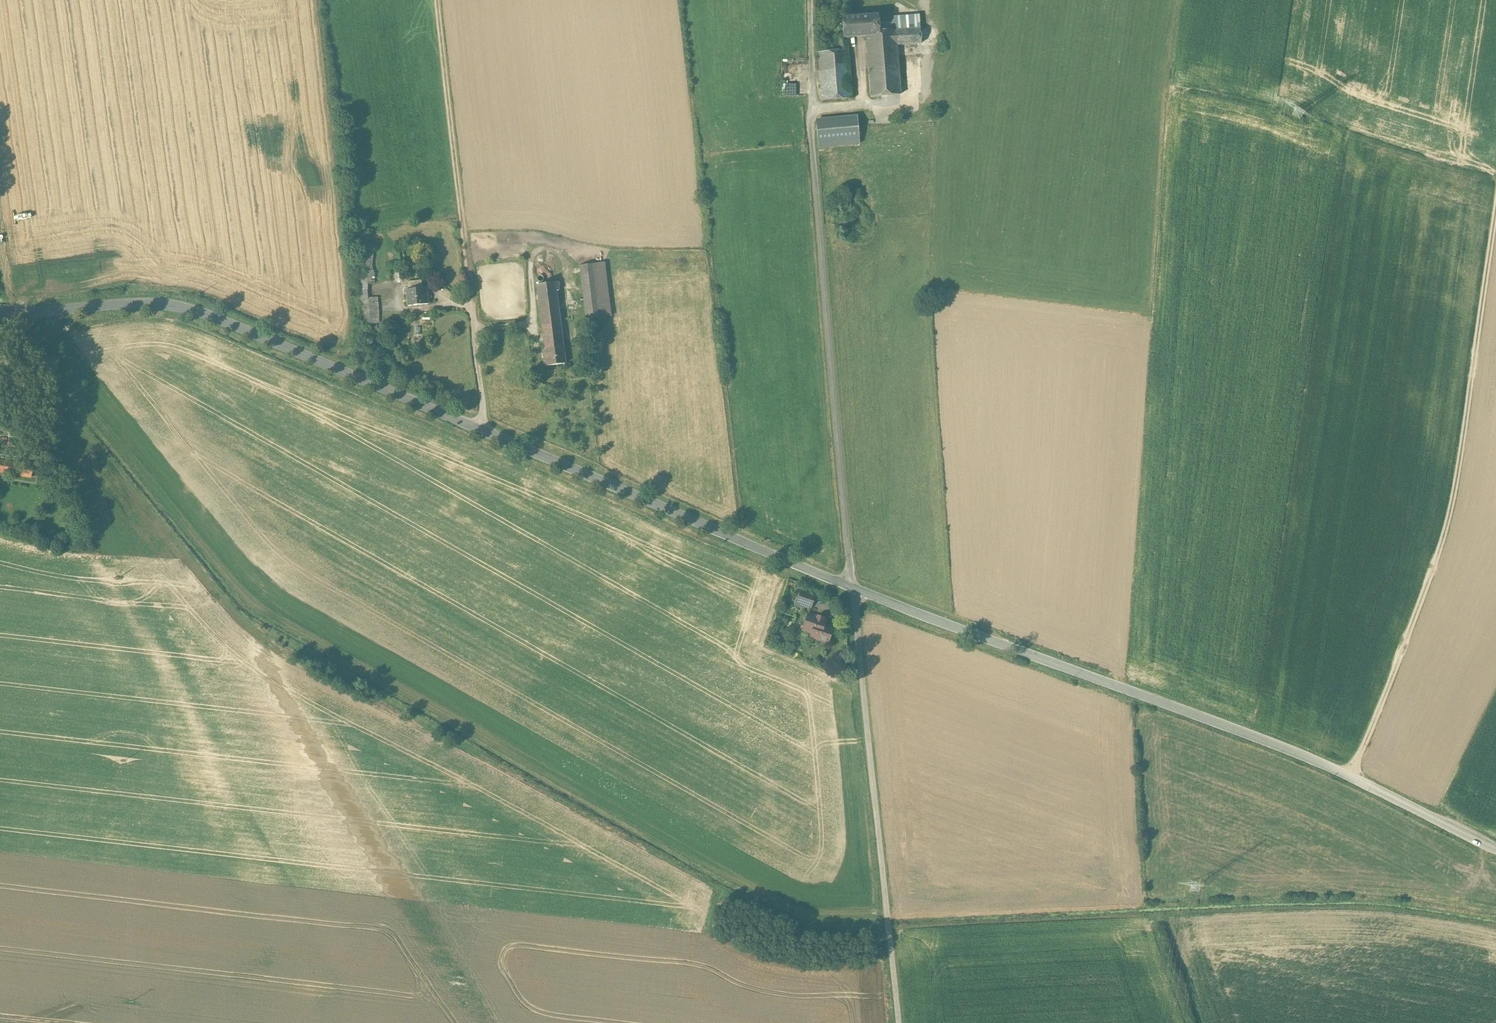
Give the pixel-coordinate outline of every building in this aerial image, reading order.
[(877,15),(861,16),(861,28),(862,37),(863,37),(879,36),(879,31),(892,30),(892,22),(878,23),(878,16),(878,15),(877,15)] [(861,16),(843,17),(842,17),(842,18),(843,36),(843,37),(843,38),(847,38),(862,37),(861,28),(861,16)] [(919,19),(892,21),(892,22),(892,30),(920,29),(919,19)] [(892,30),(879,31),(879,36),(863,37),(863,40),(867,40),(871,97),(901,95),(897,45),(921,43),(920,29),(892,30)] [(838,51),(818,53),(822,101),(852,98),(847,38),(843,38),(843,37),(837,38),(838,51)] [(857,117),(816,121),(818,147),(859,144),(859,134),(858,134),(857,117)] [(372,251),(355,252),(359,324),(378,324),(377,298),(368,299),(368,285),(373,284),(372,251)] [(611,317),(604,262),(580,265),(587,320),(611,317)] [(421,280),(407,282),(408,290),(422,288),(421,280)] [(555,282),(537,285),(545,350),(563,348),(555,282)] [(408,290),(406,290),(408,307),(428,305),(427,296),(425,296),(424,288),(422,288),(408,290)] [(563,348),(545,350),(547,358),(544,358),(546,366),(565,364),(563,348)] [(0,460),(0,472),(31,478),(33,466),(0,460)] [(801,591),(797,604),(810,608),(814,596),(801,591)] [(816,616),(808,614),(805,622),(798,620),(796,628),(804,631),(804,630),(819,635),(818,640),(828,643),(832,629),(823,627),(825,620),(822,619),(823,618),(818,617),(818,618),(816,617),(816,616)]
